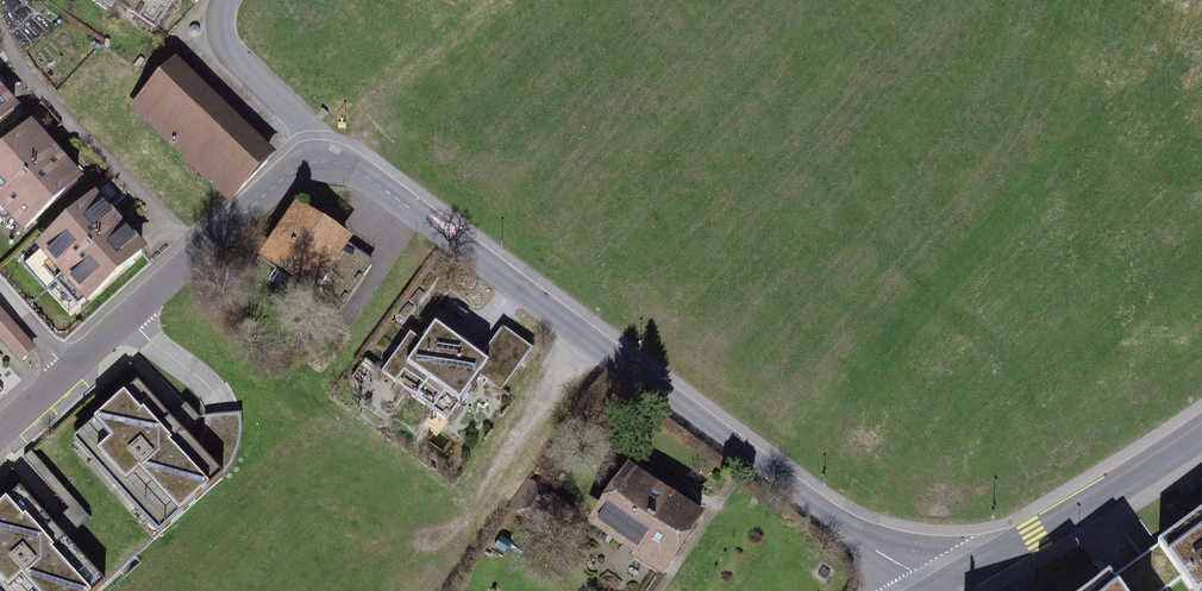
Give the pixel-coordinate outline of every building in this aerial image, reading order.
[(158,26),(174,0),(96,0),(111,9),(116,1),(158,26)] [(281,163),(180,66),(134,114),(234,211),(281,163)] [(20,105),(1,84),(0,82),(0,122),(20,105)] [(0,157),(0,201),(25,229),(78,181),(63,164),(51,151),(31,129),(0,157)] [(89,300),(142,252),(113,221),(94,200),(41,248),(89,300)] [(359,247),(301,208),(263,265),(321,304),(359,247)] [(0,306),(0,338),(22,364),(38,350),(0,306)] [(487,361),(465,345),(462,350),(442,335),(430,351),(417,341),(388,379),(402,389),(451,426),(465,408),(466,406),(484,383),(505,399),(537,357),(507,335),(487,361)] [(201,455),(135,381),(122,393),(90,420),(71,438),(157,534),(175,517),(207,490),(221,478),(201,455)] [(673,572),(708,518),(635,471),(600,525),(673,572)] [(22,486),(9,497),(0,505),(0,589),(1,590),(102,590),(108,585),(22,486)] [(1160,545),(1169,556),(1195,590),(1201,590),(1201,514),(1160,545)] [(1110,582),(1098,590),(1115,590),(1110,582)]
